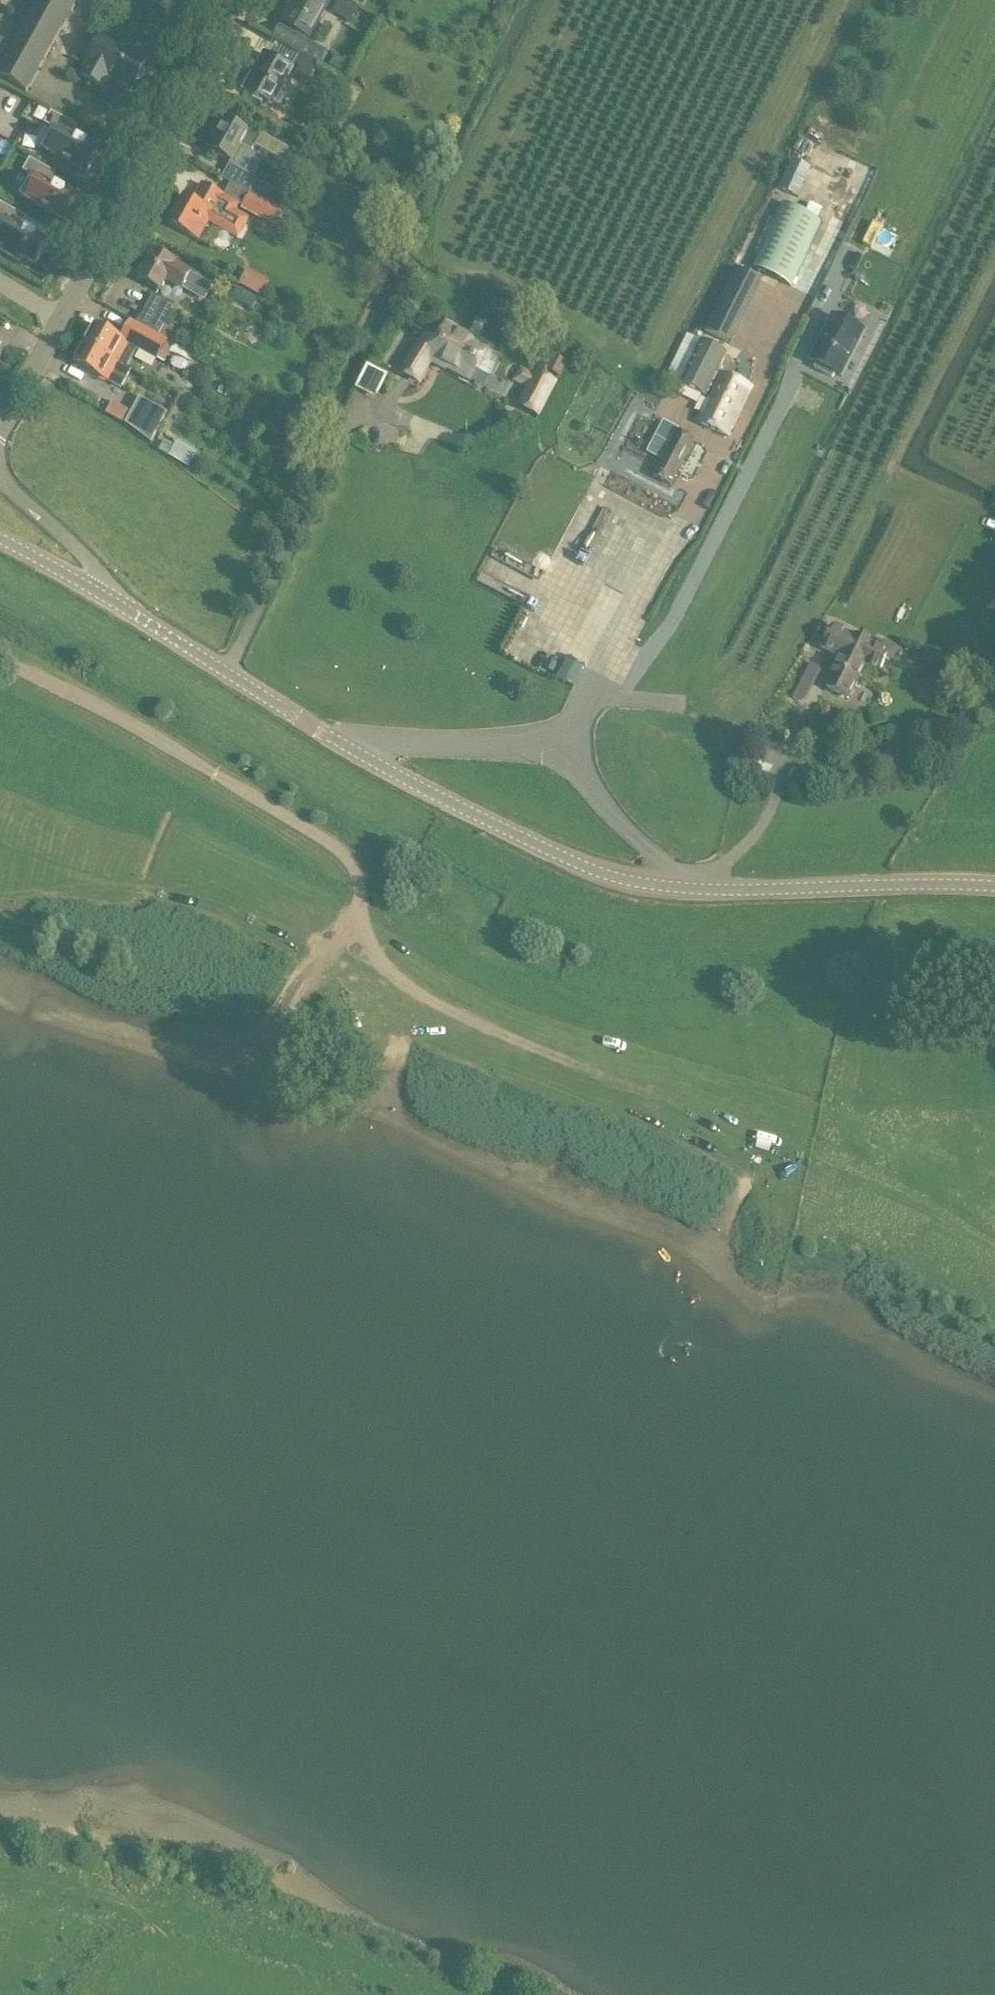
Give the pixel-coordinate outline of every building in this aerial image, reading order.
[(26,93),(75,6),(65,0),(42,0),(0,75),(0,78),(26,93)] [(297,31),(295,34),(280,26),(273,38),(302,54),(320,64),(321,65),(328,52),(306,40),(308,37),(310,38),(329,3),(323,0),(295,0),(282,22),(297,31)] [(353,7),(342,1),(336,12),(347,18),(353,7)] [(25,4),(19,15),(29,20),(35,9),(25,4)] [(29,20),(19,15),(13,26),(22,31),(29,20)] [(145,73),(144,68),(148,60),(103,36),(87,65),(88,66),(83,77),(102,87),(108,77),(132,90),(137,82),(141,80),(145,73)] [(320,64),(302,54),(295,65),(300,68),(295,77),(308,84),(320,64)] [(273,104),(292,70),(264,55),(245,89),(273,104)] [(53,128),(41,148),(87,174),(98,153),(70,137),(76,126),(52,113),(46,124),(53,128)] [(221,131),(211,150),(232,162),(229,166),(223,179),(232,184),(231,184),(278,210),(293,186),(285,181),(264,168),(256,181),(252,179),(255,174),(257,170),(257,166),(255,159),(253,156),(250,153),(260,133),(242,123),(238,129),(226,122),(221,120),(217,129),(221,131)] [(262,134),(255,147),(287,164),(294,151),(262,134)] [(799,196),(813,167),(794,157),(779,186),(799,196)] [(31,174),(20,195),(65,220),(77,200),(49,184),(55,173),(30,160),(24,171),(31,174)] [(231,184),(224,197),(202,184),(192,202),(184,197),(170,224),(200,240),(209,223),(238,239),(249,219),(236,211),(239,205),(271,223),(278,210),(231,184)] [(752,267),(792,287),(822,223),(781,203),(752,267)] [(36,265),(47,244),(19,228),(25,217),(1,204),(0,205),(0,218),(2,219),(0,222),(0,245),(4,247),(1,251),(20,261),(22,257),(36,265)] [(40,264),(50,269),(68,238),(59,232),(40,264)] [(213,285),(188,272),(174,264),(174,263),(153,252),(139,278),(160,290),(164,282),(181,290),(181,288),(204,301),(213,285)] [(736,268),(704,331),(721,339),(753,276),(736,268)] [(240,288),(260,299),(269,284),(248,272),(240,288)] [(153,295),(136,326),(166,343),(168,344),(182,351),(189,337),(164,325),(174,306),(153,295)] [(865,332),(833,315),(810,360),(817,364),(814,368),(833,378),(835,373),(842,377),(865,332)] [(94,325),(83,345),(127,368),(137,349),(165,364),(170,352),(191,362),(194,357),(182,351),(168,344),(166,343),(136,326),(130,322),(120,339),(94,325)] [(502,359),(486,350),(487,347),(447,326),(437,344),(425,336),(404,371),(418,380),(433,355),(447,363),(446,365),(470,379),(475,370),(491,379),(502,359)] [(705,396),(725,354),(700,342),(679,384),(705,396)] [(127,368),(83,345),(74,363),(120,388),(131,369),(127,368)] [(560,376),(568,361),(552,353),(545,369),(560,376)] [(369,363),(358,387),(379,395),(389,371),(369,363)] [(537,373),(537,374),(520,365),(512,380),(529,390),(520,406),(538,415),(555,382),(537,373)] [(728,436),(751,386),(721,372),(697,421),(728,436)] [(137,402),(131,412),(113,401),(106,413),(125,424),(151,442),(165,417),(137,402)] [(671,484),(694,440),(678,432),(654,476),(671,484)] [(191,465),(199,450),(179,439),(171,454),(191,465)] [(883,640),(879,650),(872,646),(871,649),(844,636),(846,634),(833,627),(822,649),(841,658),(826,688),(848,699),(865,664),(879,671),(885,658),(896,663),(902,650),(883,640)] [(567,656),(556,677),(564,681),(575,660),(567,656)] [(576,659),(565,679),(574,684),(584,664),(576,659)] [(821,668),(811,663),(804,677),(814,682),(821,668)]
